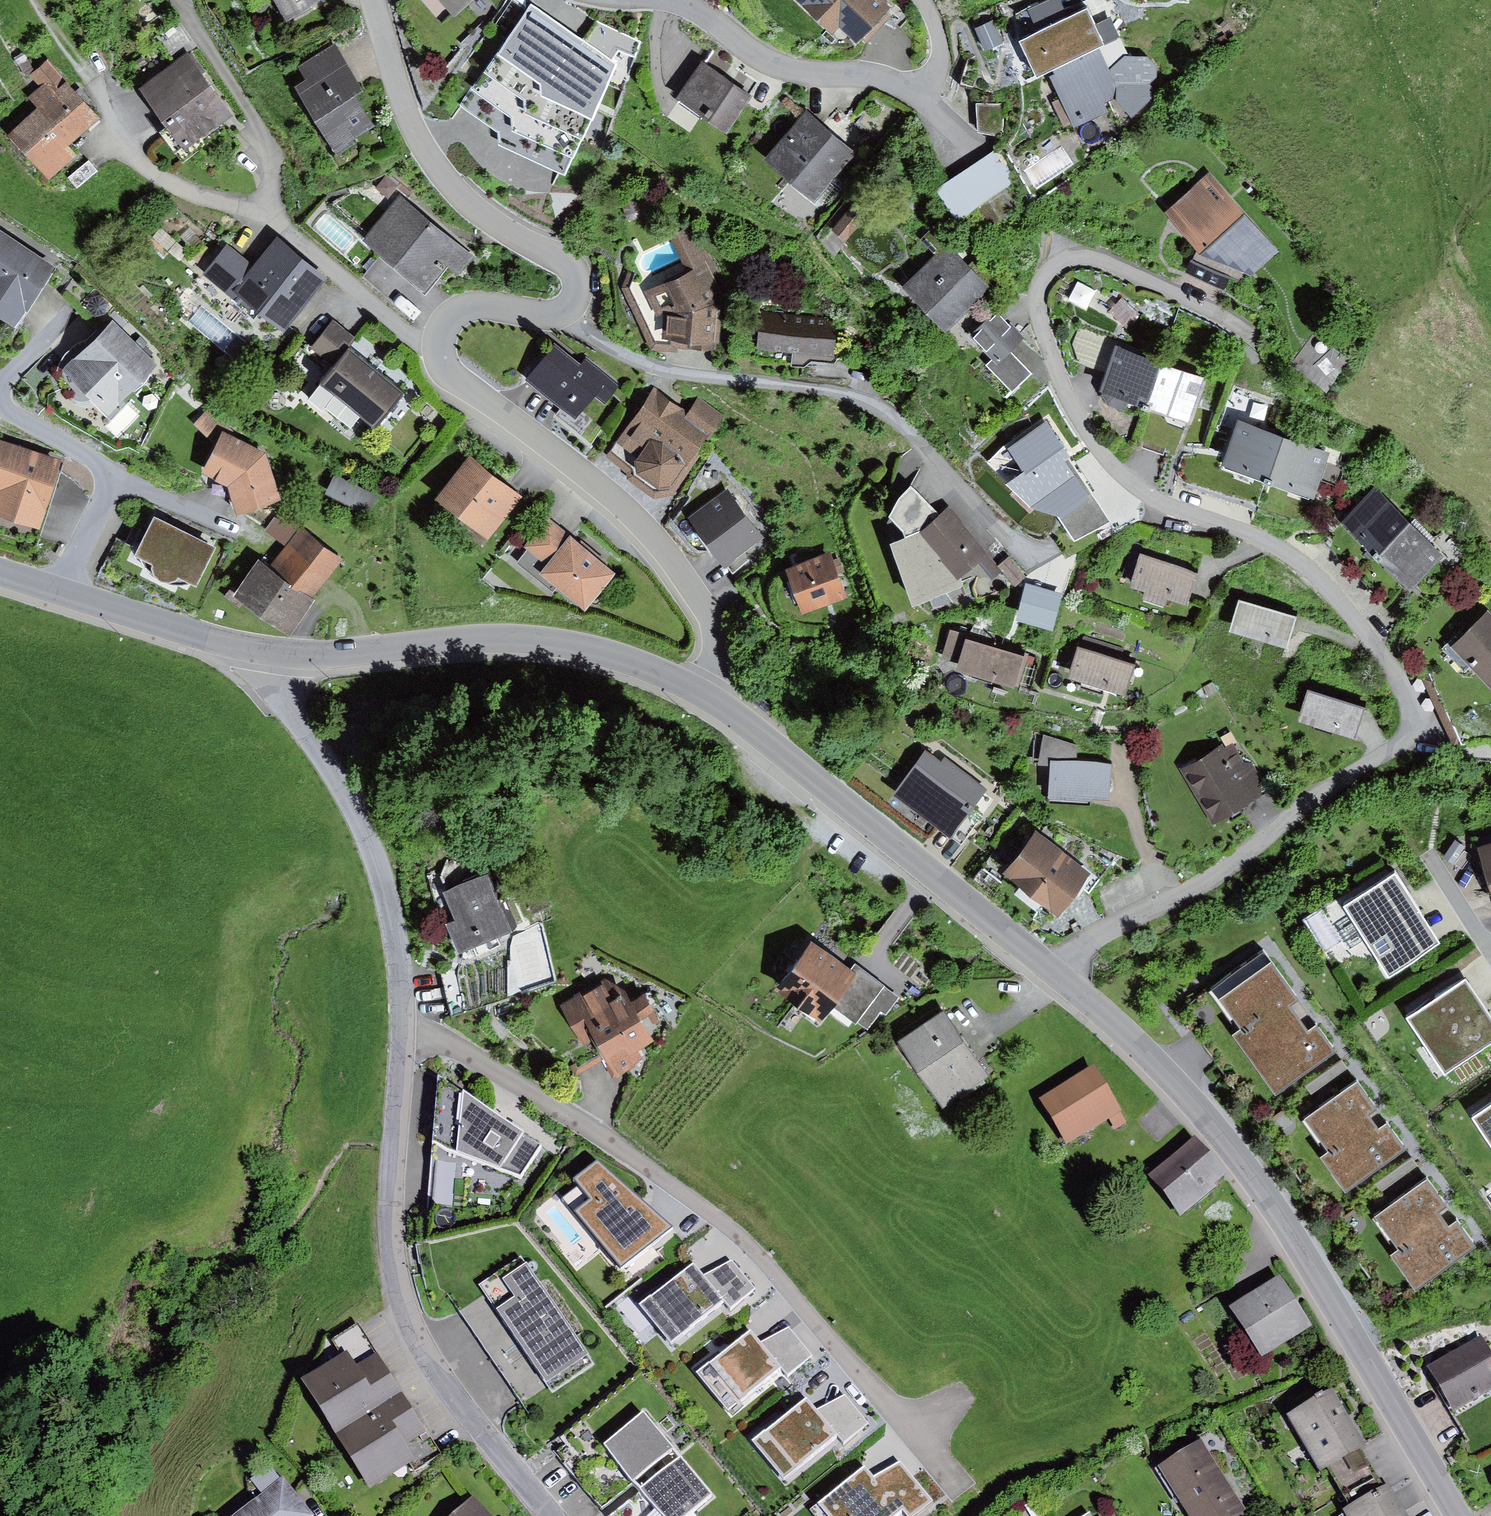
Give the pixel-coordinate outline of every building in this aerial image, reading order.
[(288,20),(324,0),(277,0),(288,20)] [(455,16),(473,0),(441,0),(455,16)] [(832,34),(839,28),(856,44),(892,8),(884,0),(794,0),(832,34)] [(1029,9),(1040,31),(1019,41),(1036,78),(1054,70),(1121,39),(1111,18),(1097,25),(1089,8),(1068,18),(1060,0),(1049,0),(1029,9)] [(530,5),(460,105),(497,132),(499,144),(565,174),(618,63),(613,60),(619,50),(635,57),(642,41),(597,20),(584,41),(530,5)] [(993,19),(974,27),(984,50),(1003,42),(993,19)] [(1121,39),(1054,70),(1056,75),(1051,77),(1075,128),(1109,111),(1105,103),(1115,99),(1133,119),(1156,98),(1154,89),(1149,83),(1157,77),(1158,69),(1147,56),(1128,56),(1121,39)] [(307,79),(293,87),(336,157),(358,143),(355,138),(374,126),(355,94),(363,90),(335,45),(299,67),(307,79)] [(190,49),(137,89),(185,152),(233,116),(202,75),(207,71),(190,49)] [(98,119),(49,60),(29,76),(39,87),(28,96),(38,108),(8,135),(47,179),(76,156),(66,147),(98,119)] [(752,94),(704,61),(677,99),(726,132),(752,94)] [(1004,103),(976,103),(977,132),(1003,136),(1004,103)] [(855,153),(806,111),(764,160),(813,202),(855,153)] [(995,151),(938,189),(958,219),(1015,182),(995,151)] [(89,160),(68,178),(77,189),(98,171),(89,160)] [(1277,251),(1209,173),(1165,213),(1196,251),(1187,272),(1224,290),(1230,276),(1246,282),(1277,251)] [(386,176),(376,189),(389,198),(398,186),(386,176)] [(475,256),(401,196),(363,241),(425,293),(448,265),(460,275),(475,256)] [(849,211),(832,230),(843,240),(860,221),(849,211)] [(934,255),(901,287),(947,333),(992,288),(947,243),(951,240),(934,224),(918,240),(934,255)] [(683,262),(629,288),(654,342),(721,345),(724,286),(693,226),(672,238),(683,262)] [(161,228),(153,238),(180,261),(188,251),(161,228)] [(190,228),(180,236),(191,247),(200,239),(190,228)] [(0,230),(0,319),(15,329),(57,268),(0,230)] [(229,296),(227,298),(254,319),(259,313),(285,333),(330,278),(277,236),(255,265),(229,296)] [(229,296),(255,265),(228,244),(202,274),(229,296)] [(1121,298),(1108,312),(1123,326),(1136,312),(1121,298)] [(838,319),(762,312),(758,349),(793,353),(791,366),(805,367),(812,360),(834,362),(838,319)] [(1024,338),(1001,313),(974,337),(997,362),(1010,351),(1024,338)] [(114,320),(63,370),(107,415),(158,365),(114,320)] [(310,349),(334,367),(349,348),(357,338),(333,320),(310,349)] [(1078,362),(1106,372),(1116,346),(1118,341),(1078,327),(1072,344),(1078,362)] [(580,365),(554,345),(526,380),(561,408),(577,420),(583,412),(595,396),(606,404),(621,384),(586,357),(580,365)] [(1148,409),(1164,364),(1116,346),(1106,372),(1099,391),(1102,392),(1101,394),(1107,404),(1125,411),(1128,403),(1148,409)] [(334,367),(308,399),(323,411),(326,409),(351,429),(360,418),(374,429),(403,392),(349,348),(334,367)] [(1031,373),(1010,351),(997,362),(990,369),(1012,391),(1031,373)] [(1207,379),(1164,364),(1148,409),(1190,424),(1207,379)] [(686,413),(654,389),(608,451),(633,469),(634,475),(655,490),(672,488),(697,454),(713,432),(686,413)] [(698,397),(686,413),(713,432),(725,416),(698,397)] [(265,454),(231,435),(233,431),(210,406),(194,424),(216,445),(202,474),(227,487),(236,516),(281,502),(265,454)] [(577,420),(561,408),(555,415),(581,436),(594,420),(583,412),(577,420)] [(1109,522),(1047,420),(1007,449),(1023,472),(1005,484),(1029,506),(1059,516),(1075,541),(1109,522)] [(1283,436),(1238,420),(1221,467),(1266,482),(1283,436)] [(1329,452),(1283,436),(1266,482),(1313,499),(1329,452)] [(0,439),(0,517),(40,530),(63,459),(0,439)] [(633,469),(608,451),(604,456),(626,473),(626,478),(653,498),(672,496),(701,457),(697,454),(672,488),(655,490),(634,475),(633,469)] [(469,456),(435,498),(487,539),(520,497),(469,456)] [(336,476),(327,494),(369,514),(378,496),(336,476)] [(898,498),(889,517),(903,532),(906,539),(922,533),(940,515),(911,486),(898,498)] [(1377,487),(1341,523),(1375,557),(1411,522),(1377,487)] [(727,489),(688,517),(724,566),(727,564),(753,543),(762,538),(727,489)] [(906,539),(890,545),(911,608),(963,586),(961,577),(988,554),(949,507),(940,515),(922,533),(906,539)] [(343,560),(280,512),(266,530),(287,546),(270,569),(260,561),(235,594),(229,590),(224,596),(239,607),(243,602),(289,637),(317,600),(314,597),(343,560)] [(216,547),(156,518),(152,525),(139,550),(136,556),(154,564),(152,568),(154,576),(160,582),(170,583),(177,580),(179,577),(197,586),(216,547)] [(548,565),(572,537),(550,518),(526,546),(548,565)] [(126,543),(139,550),(152,525),(138,519),(126,543)] [(1411,522),(1375,557),(1405,587),(1409,591),(1444,556),(1411,522)] [(1375,557),(1341,523),(1324,539),(1388,603),(1405,587),(1375,557)] [(548,565),(541,574),(586,611),(617,574),(572,537),(548,565)] [(753,543),(727,564),(734,573),(761,553),(753,543)] [(828,553),(783,570),(801,614),(845,597),(837,576),(846,573),(840,558),(831,561),(828,553)] [(1198,572),(1141,553),(1130,587),(1146,592),(1143,599),(1164,606),(1167,600),(1186,606),(1198,572)] [(998,567),(1015,586),(1027,576),(1009,556),(998,567)] [(1063,594),(1026,585),(1017,622),(1053,631),(1063,594)] [(1295,616),(1239,600),(1230,632),(1287,648),(1295,616)] [(1452,647),(1490,688),(1490,614),(1489,612),(1452,647)] [(1027,652),(951,628),(942,658),(959,663),(956,671),(1015,690),(1027,652)] [(1080,648),(1078,647),(1068,678),(1125,695),(1134,664),(1121,660),(1124,648),(1083,635),(1080,648)] [(1212,682),(1203,687),(1209,697),(1218,691),(1212,682)] [(1364,708),(1309,690),(1298,721),(1353,739),(1364,708)] [(757,692),(752,699),(769,713),(775,706),(757,692)] [(1077,745),(1044,734),(1038,765),(1050,766),(1048,799),(1110,800),(1112,764),(1076,761),(1077,745)] [(1222,746),(1183,769),(1215,823),(1269,791),(1252,762),(1244,762),(1233,744),(1224,749),(1222,746)] [(941,762),(925,750),(892,794),(951,838),(969,814),(988,789),(945,757),(941,762)] [(978,820),(969,814),(951,838),(961,845),(978,820)] [(1048,822),(1041,834),(1091,873),(1080,887),(1089,893),(1117,855),(1048,822)] [(1041,834),(1036,830),(1003,873),(1020,887),(1014,895),(1037,912),(1042,904),(1058,916),(1080,887),(1091,873),(1041,834)] [(1490,889),(1490,843),(1478,848),(1490,889)] [(488,873),(443,892),(455,920),(446,924),(459,954),(514,931),(488,873)] [(1395,875),(1345,907),(1390,977),(1440,944),(1395,875)] [(855,974),(811,943),(776,992),(820,1023),(832,1006),(855,974)] [(1263,954),(1211,991),(1239,1029),(1231,1035),(1276,1096),(1337,1052),(1318,1026),(1308,1034),(1288,1007),(1297,1000),(1263,954)] [(859,969),(855,974),(832,1006),(856,1024),(857,1023),(867,1030),(880,1011),(886,1015),(899,998),(859,969)] [(605,979),(561,1006),(584,1045),(592,1040),(615,1078),(635,1066),(635,1063),(641,1059),(636,1050),(652,1040),(640,1021),(656,1011),(644,992),(632,1000),(626,990),(605,979)] [(1406,1019),(1445,1075),(1490,1043),(1490,1017),(1465,979),(1406,1019)] [(942,1009),(898,1038),(941,1104),(985,1075),(942,1009)] [(1341,1061),(1306,1086),(1312,1095),(1347,1069),(1341,1061)] [(1095,1066),(1040,1098),(1067,1144),(1109,1119),(1115,1129),(1128,1121),(1095,1066)] [(543,1145),(437,1074),(431,1139),(447,1151),(522,1176),(543,1145)] [(1378,1110),(1359,1084),(1306,1121),(1328,1153),(1321,1158),(1345,1192),(1405,1149),(1387,1124),(1378,1130),(1368,1117),(1378,1110)] [(1473,1118),(1490,1143),(1490,1106),(1473,1118)] [(1195,1135),(1149,1173),(1182,1212),(1228,1174),(1195,1135)] [(1411,1158),(1377,1184),(1382,1192),(1417,1166),(1411,1158)] [(673,1226),(597,1161),(574,1177),(579,1182),(563,1197),(620,1265),(673,1226)] [(1448,1206),(1430,1181),(1380,1216),(1402,1247),(1393,1253),(1418,1288),(1476,1246),(1459,1222),(1451,1227),(1439,1212),(1448,1206)] [(478,1284),(482,1290),(545,1380),(552,1391),(593,1363),(520,1256),(478,1284)] [(731,1260),(703,1275),(724,1301),(731,1308),(755,1288),(731,1260)] [(693,1262),(641,1303),(672,1342),(724,1301),(703,1275),(693,1262)] [(1280,1275),(1231,1306),(1262,1355),(1311,1324),(1280,1275)] [(545,1380),(482,1290),(458,1306),(518,1398),(545,1380)] [(333,1339),(342,1353),(351,1367),(376,1351),(358,1323),(333,1339)] [(789,1327),(761,1341),(782,1367),(788,1375),(813,1355),(789,1327)] [(751,1328),(698,1370),(730,1409),(782,1367),(761,1341),(751,1328)] [(1427,1366),(1454,1411),(1490,1389),(1490,1350),(1481,1334),(1427,1366)] [(342,1353),(302,1378),(370,1486),(409,1462),(399,1447),(426,1430),(376,1351),(351,1367),(342,1353)] [(1332,1387),(1286,1414),(1319,1470),(1327,1465),(1359,1447),(1365,1443),(1332,1387)] [(1454,1411),(1471,1439),(1490,1427),(1490,1390),(1490,1389),(1454,1411)] [(844,1394),(816,1408),(837,1434),(844,1441),(868,1422),(844,1394)] [(806,1395),(754,1437),(785,1476),(837,1434),(816,1408),(806,1395)] [(644,1411),(604,1443),(607,1446),(634,1479),(674,1447),(644,1411)] [(442,1454),(426,1430),(399,1447),(409,1462),(415,1471),(442,1454)] [(1158,1465),(1190,1515),(1231,1515),(1244,1509),(1200,1439),(1158,1465)] [(602,1507),(634,1479),(607,1446),(573,1475),(602,1507)] [(1359,1447),(1327,1465),(1349,1505),(1381,1486),(1359,1447)] [(640,1488),(663,1515),(681,1515),(710,1492),(680,1455),(640,1488)] [(874,1476),(901,1509),(909,1515),(912,1515),(933,1499),(902,1462),(874,1476)] [(809,1508),(815,1515),(892,1515),(901,1509),(874,1476),(864,1463),(809,1508)] [(270,1464),(251,1478),(263,1494),(234,1515),(311,1515),(313,1515),(282,1475),(280,1477),(270,1464)] [(1347,1515),(1408,1515),(1388,1482),(1381,1486),(1349,1505),(1343,1508),(1347,1515)] [(640,1488),(607,1515),(608,1515),(663,1515),(640,1488)] [(451,1515),(493,1515),(473,1495),(451,1515)]
